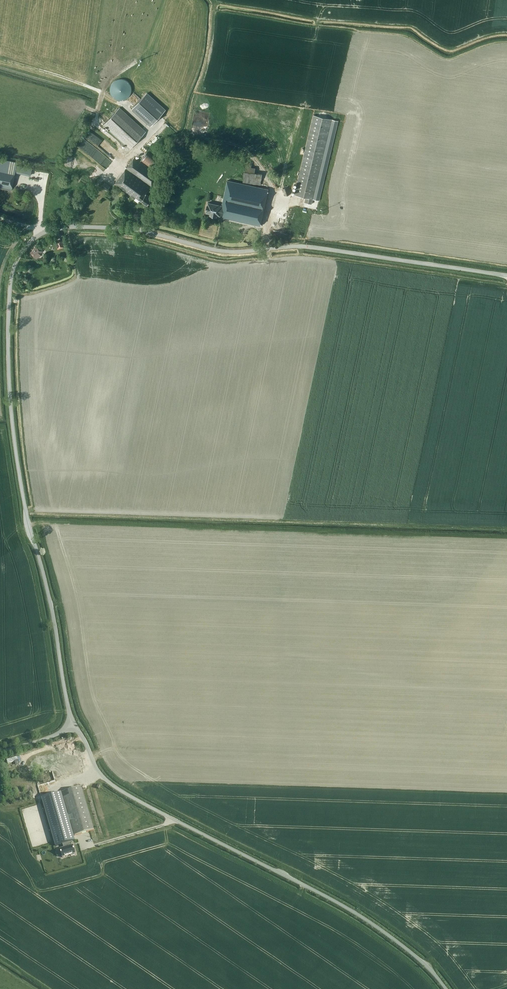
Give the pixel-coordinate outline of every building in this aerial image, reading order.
[(123,79),(121,79),(119,79),(117,80),(116,80),(114,81),(113,83),(112,84),(111,86),(110,88),(110,90),(110,91),(111,93),(112,95),(113,96),(114,98),(116,99),(117,99),(119,100),(121,100),(123,100),(124,99),(126,99),(128,98),(129,96),(130,95),(131,93),(131,91),(131,90),(131,88),(131,86),(130,84),(129,83),(128,81),(126,80),(124,80),(123,79)] [(165,110),(147,93),(133,109),(151,126),(165,110)] [(119,108),(104,125),(130,149),(146,132),(119,108)] [(312,204),(332,119),(313,115),(294,194),(306,197),(305,202),(312,204)] [(332,119),(313,199),(319,200),(338,121),(332,119)] [(159,161),(147,152),(141,160),(153,169),(159,161)] [(160,175),(135,156),(114,184),(135,199),(136,197),(147,205),(152,198),(146,193),(160,175)] [(11,189),(17,162),(0,158),(0,186),(11,189)] [(244,171),(255,173),(256,168),(251,167),(252,162),(246,161),(244,171)] [(263,174),(255,173),(244,171),(243,182),(261,185),(263,174)] [(208,202),(206,212),(210,213),(210,214),(216,215),(217,214),(220,215),(220,217),(261,226),(269,189),(242,183),(227,180),(224,198),(222,205),(208,202)] [(101,187),(107,191),(111,186),(104,182),(101,187)] [(289,191),(287,187),(283,188),(285,195),(291,194),(290,190),(289,191)] [(65,247),(63,239),(56,241),(58,249),(65,247)] [(31,252),(36,258),(43,251),(38,245),(34,248),(34,249),(31,252)] [(69,768),(83,764),(80,753),(61,757),(63,765),(64,765),(64,767),(67,766),(67,765),(69,764),(69,768)] [(82,786),(62,792),(74,835),(94,829),(82,786)] [(45,797),(42,798),(56,846),(62,844),(70,842),(75,841),(61,793),(45,797)] [(64,848),(60,849),(62,857),(71,855),(71,856),(75,855),(74,854),(75,854),(73,845),(71,846),(71,844),(70,842),(62,844),(64,848)]
